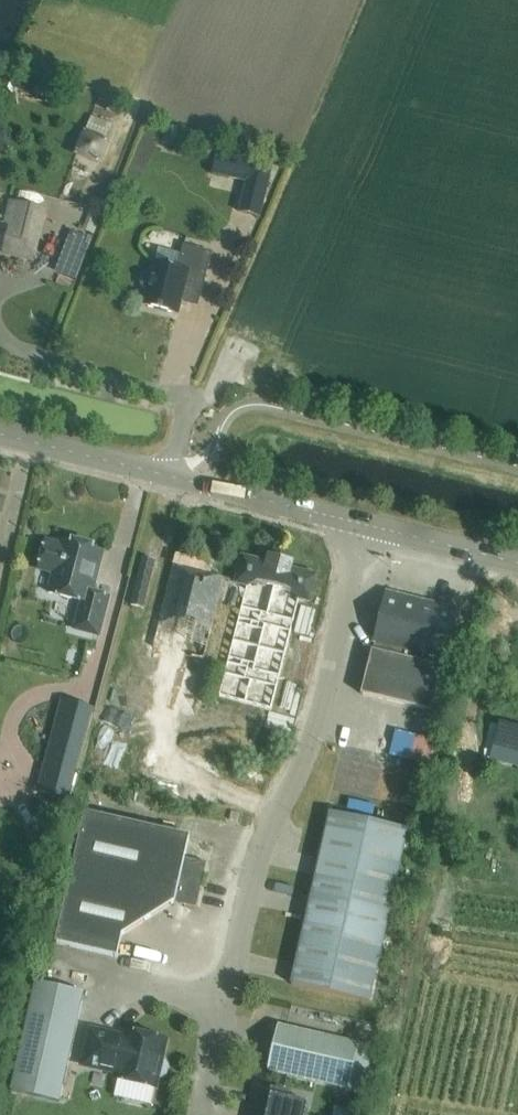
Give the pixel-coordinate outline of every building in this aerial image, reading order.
[(83,126),(74,153),(99,162),(109,135),(83,126)] [(239,157),(233,180),(245,182),(238,211),(260,217),(273,166),(239,157)] [(9,201),(3,223),(0,222),(0,253),(27,260),(40,208),(9,201)] [(155,260),(151,274),(147,273),(143,276),(140,284),(143,288),(147,289),(143,305),(177,314),(186,282),(203,286),(212,252),(193,247),(191,256),(182,253),(178,266),(155,260)] [(46,541),(38,569),(53,573),(48,593),(81,601),(74,630),(98,636),(108,598),(91,593),(93,585),(93,584),(93,583),(93,582),(92,582),(92,581),(93,577),(94,577),(95,577),(95,576),(96,576),(96,575),(102,552),(89,548),(90,546),(74,542),(73,544),(56,539),(55,543),(46,541)] [(142,557),(130,605),(144,609),(156,560),(142,557)] [(246,585),(232,641),(285,654),(299,599),(309,601),(316,575),(290,569),(292,563),(269,557),(267,563),(242,557),(236,583),(246,585)] [(224,578),(173,565),(152,646),(203,659),(224,578)] [(360,694),(430,711),(441,667),(439,666),(442,656),(444,657),(456,610),(385,592),(373,639),(376,640),(373,650),(371,650),(360,694)] [(232,641),(218,696),(271,710),(285,654),(232,641)] [(94,708),(65,701),(48,766),(75,773),(77,765),(78,765),(94,708)] [(330,812),(315,877),(393,894),(407,829),(330,812)] [(131,892),(150,917),(173,902),(196,908),(206,862),(184,857),(189,836),(84,813),(70,878),(131,892)] [(315,877),(306,920),(383,937),(393,894),(315,877)] [(121,935),(150,917),(131,892),(70,878),(55,943),(117,957),(121,935)] [(306,920),(291,984),(369,1002),(383,937),(306,920)] [(10,1091),(59,1102),(83,993),(35,982),(10,1091)] [(278,1025),(268,1071),(367,1093),(377,1048),(359,1044),(359,1043),(278,1025)] [(125,1038),(90,1030),(82,1064),(117,1072),(115,1079),(154,1087),(157,1076),(161,1077),(166,1074),(168,1066),(165,1060),(160,1059),(165,1040),(126,1031),(125,1038)] [(306,1103),(269,1094),(265,1114),(304,1114),(306,1103)]
